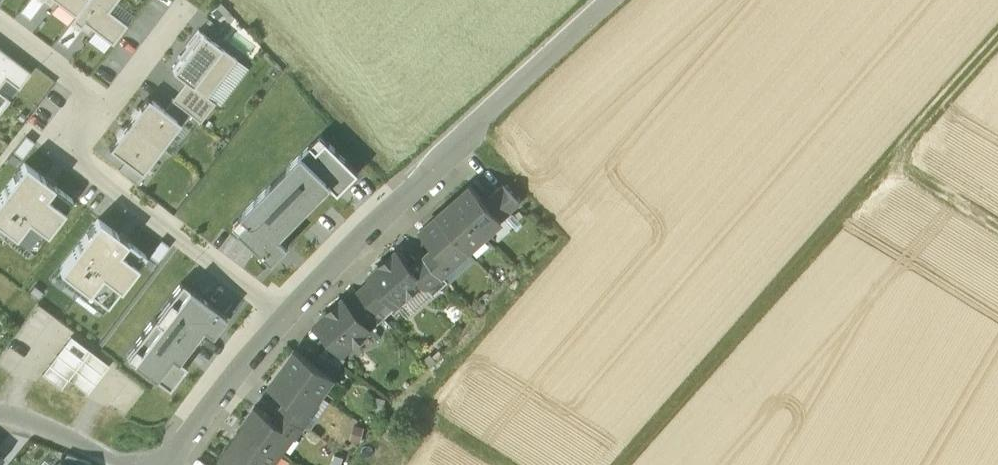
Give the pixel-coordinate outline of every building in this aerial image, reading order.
[(43,0),(29,0),(19,12),(29,20),(44,0),(43,0)] [(75,16),(87,0),(53,0),(54,0),(75,16)] [(71,21),(81,28),(85,24),(91,28),(94,31),(110,43),(112,44),(127,25),(109,12),(108,11),(116,0),(87,0),(75,16),(71,21)] [(134,15),(116,2),(109,12),(127,25),(134,15)] [(220,2),(210,11),(220,21),(229,12),(220,2)] [(71,21),(57,40),(66,47),(81,28),(71,21)] [(85,24),(81,28),(87,33),(91,28),(85,24)] [(198,30),(185,47),(188,49),(181,60),(172,71),(186,81),(207,97),(236,59),(221,48),(221,47),(202,32),(201,33),(198,30)] [(110,43),(94,31),(87,40),(103,52),(110,43)] [(177,57),(181,60),(188,49),(185,47),(177,57)] [(5,79),(18,89),(30,73),(0,50),(0,85),(5,79)] [(249,69),(236,59),(207,97),(215,103),(220,107),(249,69)] [(10,100),(18,89),(5,79),(0,85),(0,93),(10,100)] [(49,93),(66,101),(71,89),(53,81),(49,93)] [(200,122),(215,103),(207,97),(186,81),(171,101),(190,115),(200,122)] [(10,100),(0,93),(0,113),(10,100)] [(161,148),(180,122),(164,110),(147,97),(128,123),(161,148)] [(183,125),(190,115),(171,101),(164,110),(180,122),(183,125)] [(192,131),(183,125),(180,122),(161,148),(172,157),(192,131)] [(161,148),(128,123),(109,148),(125,161),(141,173),(161,148)] [(320,134),(312,143),(317,149),(326,140),(320,134)] [(25,136),(13,152),(22,160),(35,143),(25,136)] [(326,139),(326,140),(317,149),(312,143),(302,153),(333,183),(331,185),(339,192),(359,172),(326,139)] [(333,183),(302,153),(287,168),(293,174),(276,190),(271,185),(242,213),(243,213),(248,219),(239,228),(273,261),(289,245),(280,236),(275,231),(326,179),(331,185),(333,183)] [(141,173),(125,161),(118,171),(137,185),(144,175),(141,173)] [(0,195),(0,226),(34,251),(72,200),(24,163),(0,195)] [(293,174),(287,168),(271,185),(276,190),(293,174)] [(275,231),(280,236),(331,185),(326,179),(275,231)] [(485,200),(471,184),(453,200),(485,235),(502,220),(485,200)] [(494,192),(511,212),(520,204),(503,184),(494,192)] [(485,200),(502,220),(511,212),(494,192),(485,200)] [(453,200),(437,215),(468,250),(485,235),(453,200)] [(234,222),(239,228),(248,219),(243,213),(234,222)] [(442,273),(468,250),(437,215),(420,230),(434,245),(424,254),(442,273)] [(145,255),(97,219),(59,270),(107,306),(145,255)] [(0,226),(0,236),(29,257),(34,251),(0,226)] [(171,248),(160,240),(148,257),(158,265),(171,248)] [(373,280),(395,305),(396,304),(421,282),(423,280),(411,266),(397,250),(369,275),(373,280)] [(477,260),(468,250),(442,273),(448,281),(450,283),(477,260)] [(421,282),(433,295),(448,281),(424,254),(411,266),(423,280),(421,282)] [(102,313),(107,306),(59,270),(54,276),(102,313)] [(361,290),(385,317),(397,306),(396,304),(395,305),(373,280),(361,290)] [(169,300),(175,304),(188,287),(181,282),(168,299),(169,300)] [(408,317),(433,295),(421,282),(396,304),(397,306),(408,317)] [(225,316),(188,287),(175,304),(160,323),(139,350),(132,360),(131,361),(154,378),(171,355),(196,323),(201,327),(211,334),(225,316)] [(370,330),(385,317),(361,290),(347,302),(370,327),(369,328),(370,330)] [(316,323),(342,352),(369,328),(370,327),(347,302),(344,298),(316,323)] [(154,318),(160,323),(175,304),(169,300),(154,318)] [(133,346),(139,350),(160,323),(154,318),(133,345),(133,346)] [(171,355),(177,359),(201,327),(196,323),(171,355)] [(90,351),(70,336),(63,346),(82,360),(90,351)] [(82,360),(63,346),(56,355),(75,370),(82,360)] [(139,350),(133,346),(126,356),(132,360),(139,350)] [(295,349),(282,367),(321,394),(334,376),(314,362),(295,349)] [(82,360),(102,375),(109,366),(90,351),(82,360)] [(314,362),(334,376),(341,366),(320,352),(314,362)] [(75,370),(56,355),(49,365),(68,379),(75,370)] [(177,359),(171,355),(154,378),(168,389),(186,366),(177,359)] [(75,370),(94,384),(102,375),(82,360),(75,370)] [(68,379),(49,365),(41,374),(61,389),(68,379)] [(287,399),(280,408),(303,424),(311,412),(309,411),(321,394),(282,367),(269,386),(287,399)] [(94,384),(75,370),(68,379),(87,394),(94,384)] [(331,401),(321,394),(309,411),(311,412),(303,424),(311,430),(331,401)] [(256,405),(242,424),(281,451),(292,434),(294,436),(303,424),(280,408),(274,418),(256,405)] [(230,442),(263,464),(271,464),(281,451),(242,424),(230,442)] [(364,427),(353,425),(349,440),(361,443),(364,427)] [(230,442),(217,460),(224,464),(263,464),(230,442)] [(271,464),(288,464),(292,459),(281,451),(271,464)] [(59,464),(60,464),(62,464),(89,464),(91,463),(66,454),(58,464),(59,464)] [(344,458),(334,455),(331,464),(341,464),(344,458)]
